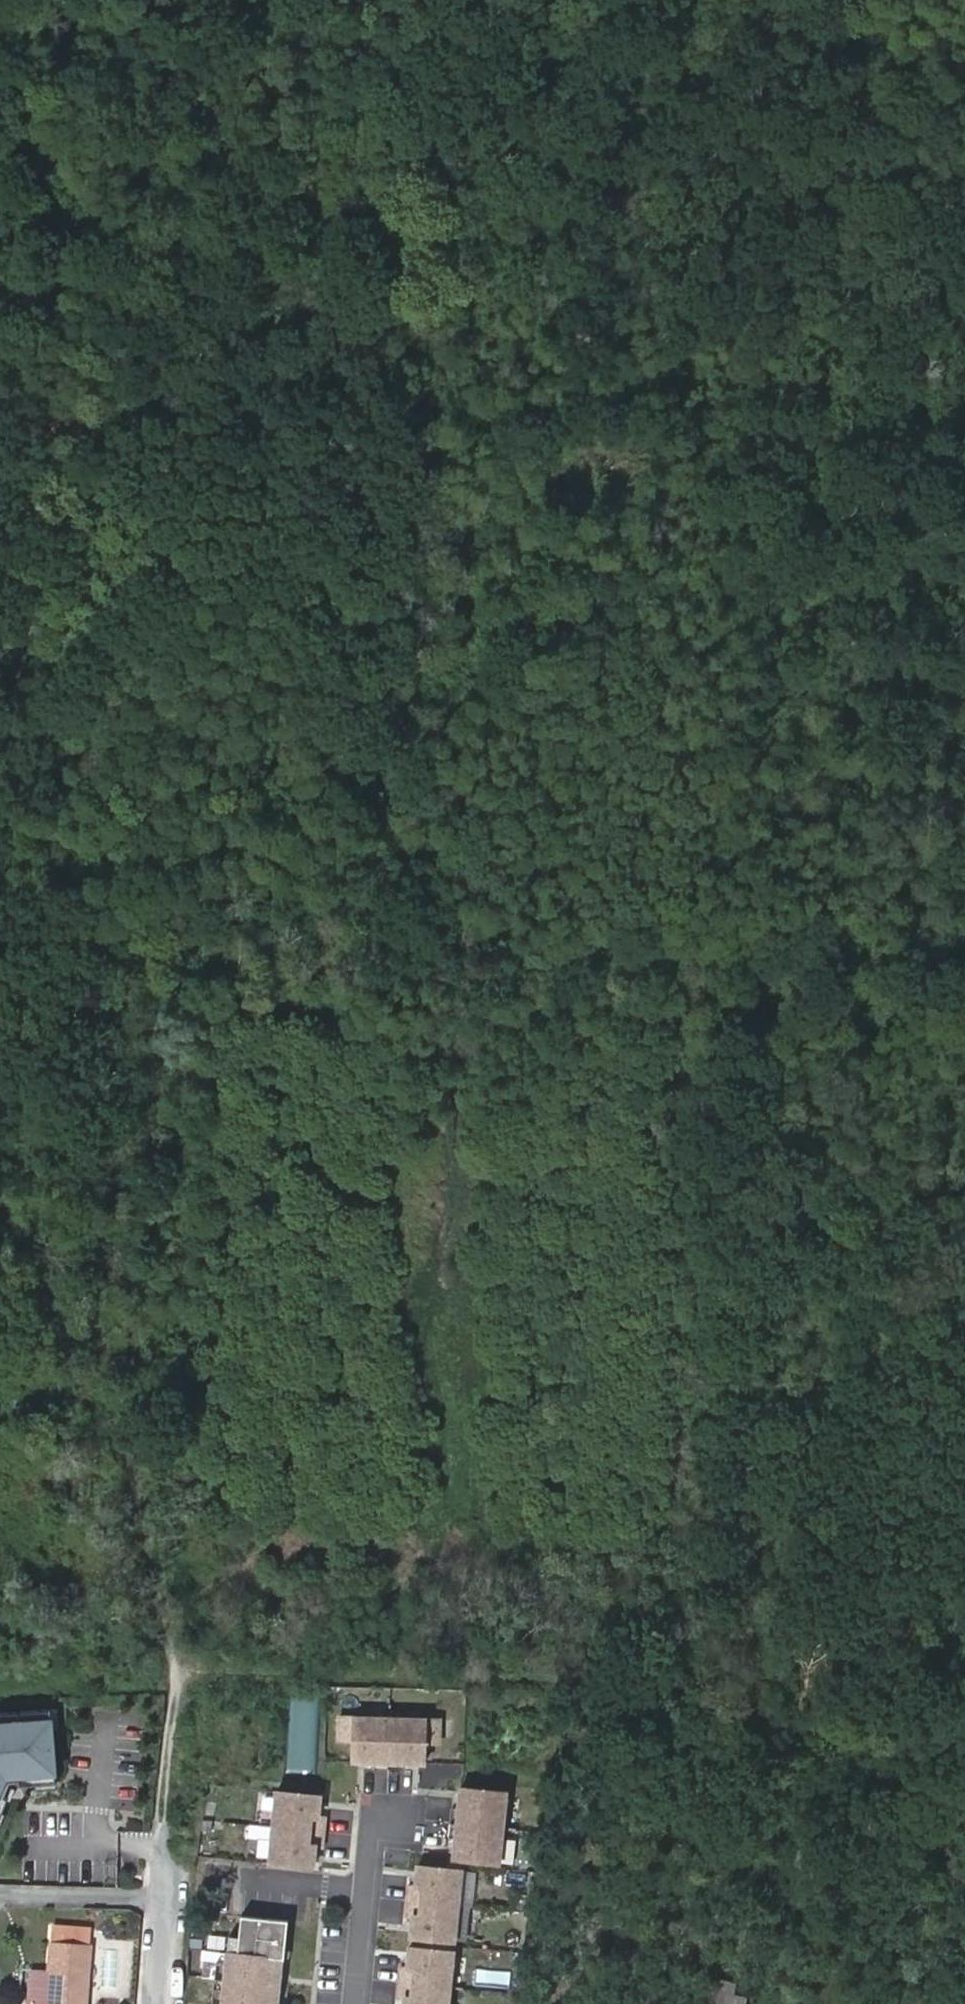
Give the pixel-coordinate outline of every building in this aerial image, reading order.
[(13,1780),(60,1779),(58,1704),(0,1706),(0,1814),(13,1780)] [(442,1744),(443,1719),(340,1716),(339,1741),(356,1741),(356,1761),(428,1763),(428,1743),(442,1744)] [(502,1863),(508,1791),(457,1787),(451,1858),(502,1863)] [(322,1865),(328,1797),(278,1792),(272,1861),(322,1865)] [(454,1941),(461,1869),(415,1865),(409,1937),(454,1941)] [(290,1920),(244,1916),(241,1953),(227,1952),(223,2003),(283,2003),(290,1920)] [(89,1927),(48,1924),(44,1971),(33,1970),(30,2003),(83,2003),(89,1927)] [(408,1947),(403,2003),(449,2003),(454,1951),(408,1947)] [(706,2003),(744,2003),(746,1995),(734,1992),(736,1982),(711,1976),(706,2003)]
